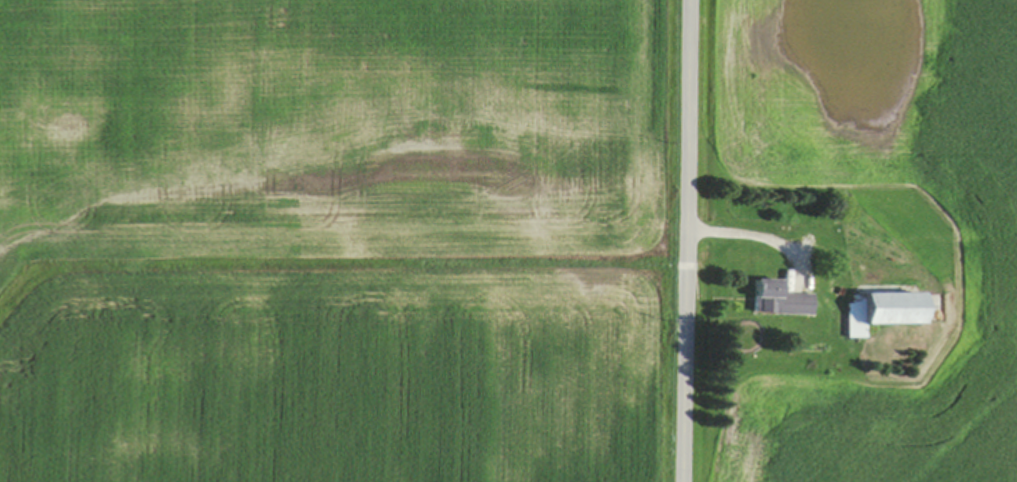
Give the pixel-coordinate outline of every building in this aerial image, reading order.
[(755,315),(813,316),(814,295),(781,294),(781,281),(756,281),(755,315)] [(866,327),(922,326),(922,295),(850,296),(850,340),(866,340),(866,327)]
